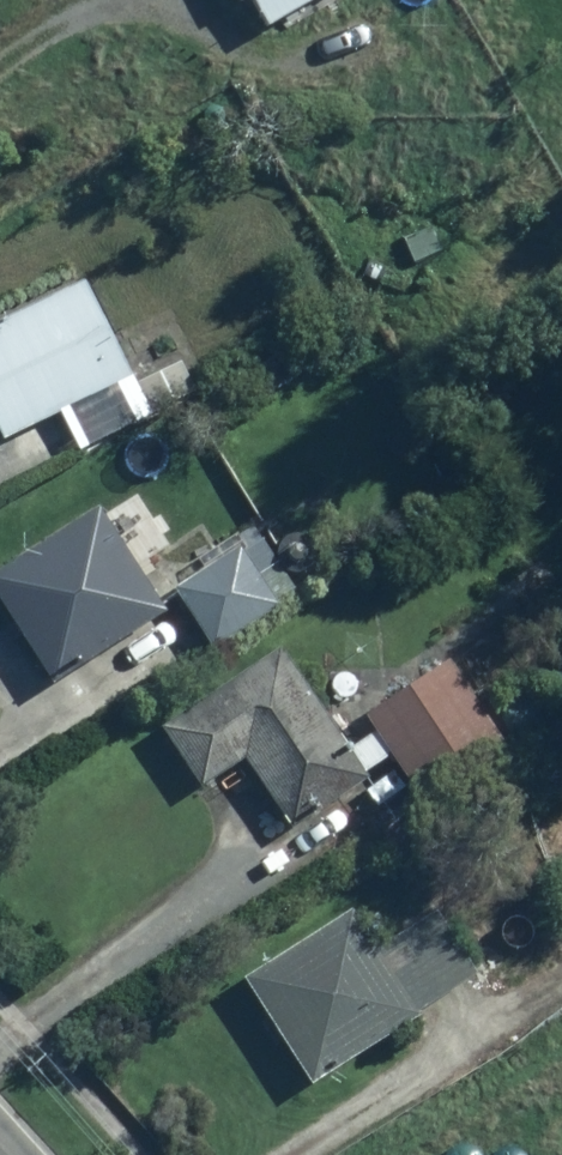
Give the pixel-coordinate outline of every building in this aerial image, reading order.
[(266,23),(306,0),(253,0),(266,23)] [(415,261),(441,249),(431,227),(405,238),(415,261)] [(85,277),(0,317),(0,432),(3,437),(59,408),(79,448),(151,411),(85,277)] [(141,380),(155,409),(199,388),(184,359),(141,380)] [(166,608),(99,503),(0,564),(0,600),(52,681),(166,608)] [(250,559),(239,543),(174,585),(213,646),(280,603),(277,599),(294,587),(268,547),(250,559)] [(363,768),(390,752),(376,729),(348,747),(280,644),(161,724),(200,783),(244,755),(293,826),(368,775),(363,768)] [(366,712),(376,729),(390,752),(418,794),(502,740),(447,657),(366,712)] [(420,1013),(418,1009),(480,971),(436,909),(392,937),(386,928),(369,939),(351,906),(242,975),(311,1081),(420,1013)]
